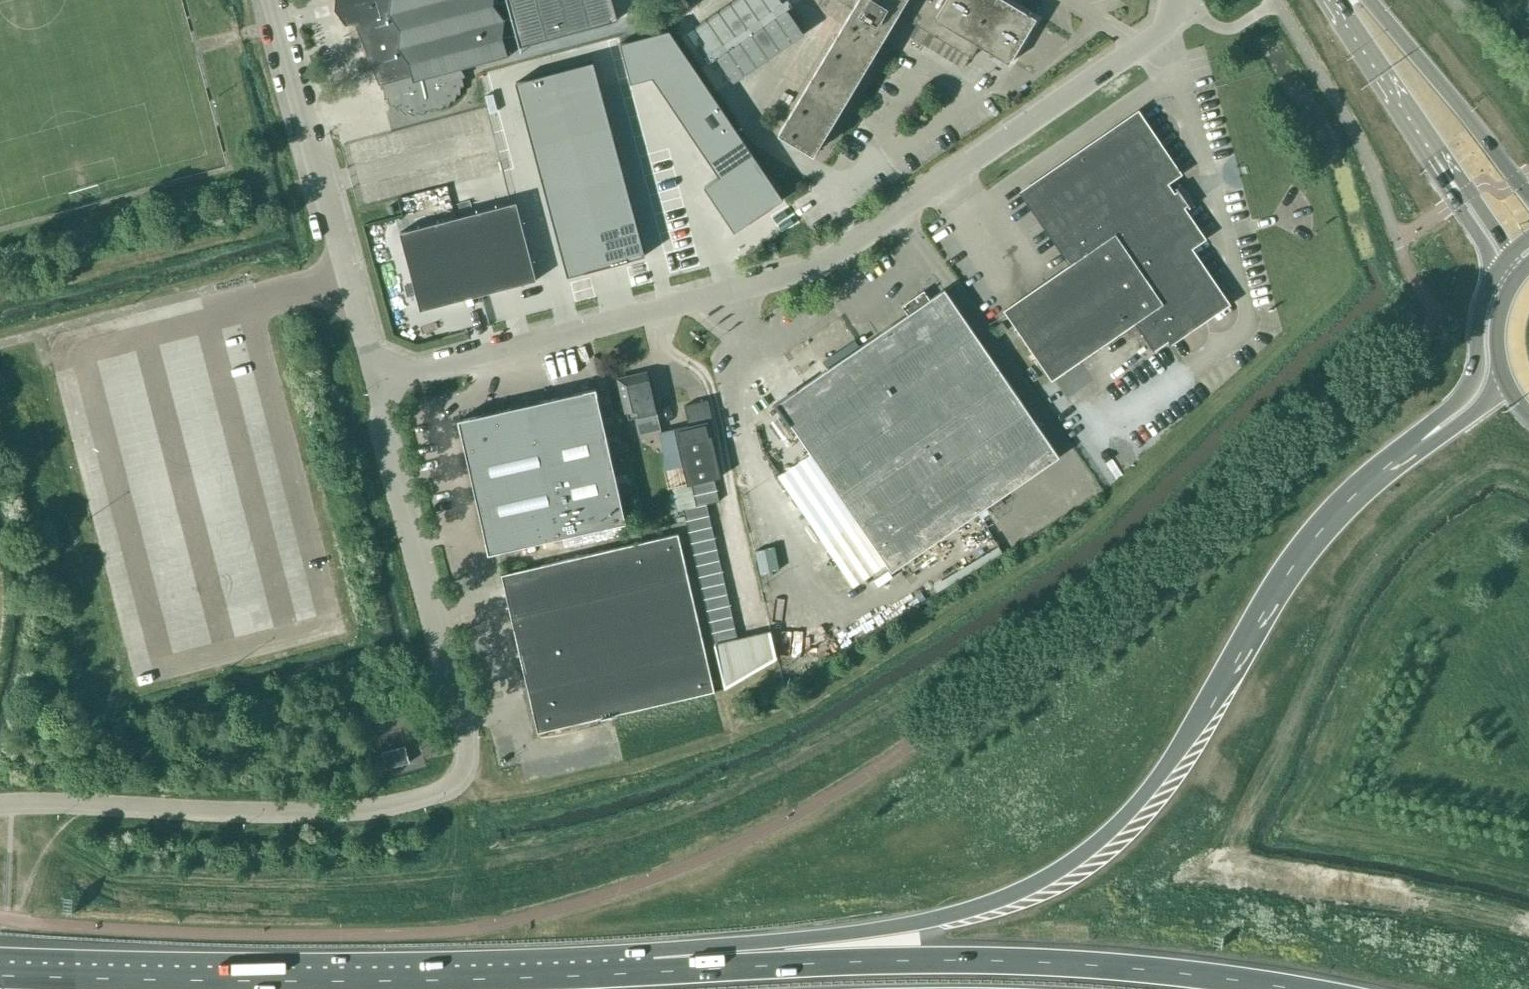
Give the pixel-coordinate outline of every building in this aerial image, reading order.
[(335,0),(340,17),(346,26),(355,23),(379,85),(388,83),(389,87),(384,88),(384,98),(388,98),(390,106),(393,105),(397,111),(400,109),(406,115),(408,112),(415,116),(417,113),(424,114),(425,111),(436,108),(439,110),(444,105),(447,107),(451,101),(455,102),(457,94),(460,94),(460,87),(464,86),(462,79),(465,77),(461,69),(509,56),(504,37),(506,19),(506,18),(495,4),(495,3),(495,0),(335,0)] [(692,9),(686,0),(673,0),(672,1),(682,15),(692,9)] [(702,29),(739,86),(809,39),(783,0),(745,0),(702,29)] [(779,133),(814,154),(898,14),(971,58),(979,46),(1009,64),(1036,19),(1005,0),(858,0),(779,133)] [(670,30),(620,43),(631,83),(652,78),(719,177),(704,187),(734,232),(783,199),(670,30)] [(646,256),(594,62),(516,82),(568,276),(646,256)] [(1154,351),(1224,303),(1186,247),(1200,238),(1162,182),(1176,173),(1137,117),(1026,193),(1073,262),(1004,310),(1052,380),(1135,323),(1154,351)] [(535,276),(514,198),(397,229),(418,307),(535,276)] [(892,571),(1059,457),(945,289),(777,404),(783,413),(749,436),(822,542),(852,586),(886,563),(892,571)] [(629,419),(657,413),(648,374),(620,380),(629,419)] [(489,553),(626,522),(596,389),(459,420),(489,553)] [(690,427),(673,429),(686,486),(678,488),(726,686),(748,674),(777,658),(770,631),(765,632),(738,639),(706,505),(719,501),(714,479),(720,477),(710,437),(716,435),(707,400),(684,406),(690,425),(690,427)] [(538,732),(715,691),(678,534),(501,575),(538,732)] [(386,769),(409,763),(405,746),(382,753),(386,769)] [(413,765),(426,762),(423,747),(409,750),(413,765)]
